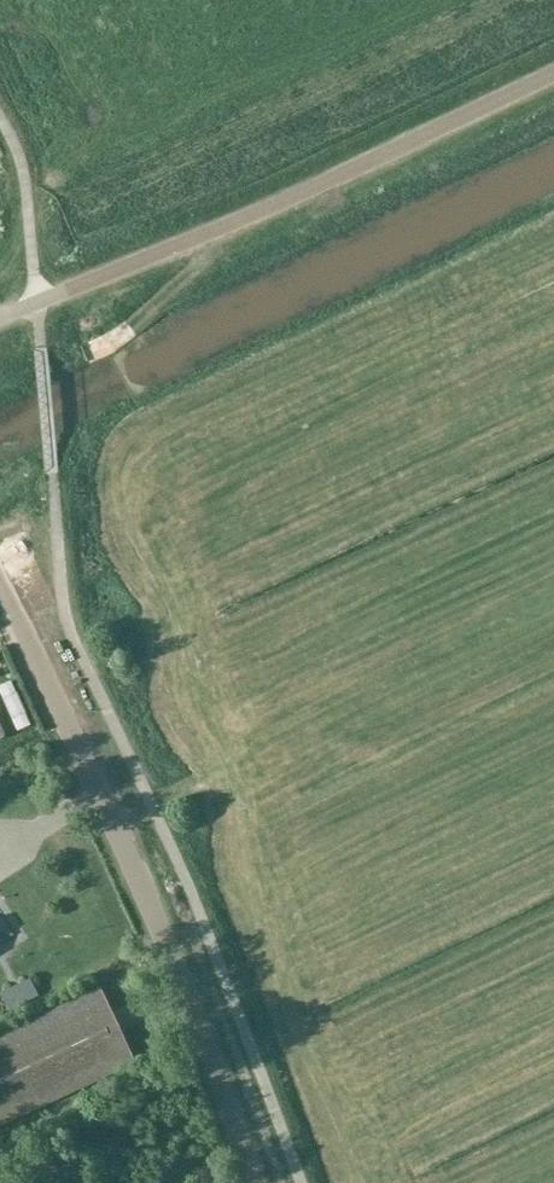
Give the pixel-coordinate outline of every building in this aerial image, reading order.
[(38,995),(31,980),(1,994),(2,996),(0,997),(0,1014),(38,995)] [(0,1038),(0,1126),(135,1063),(102,991),(0,1038)]
